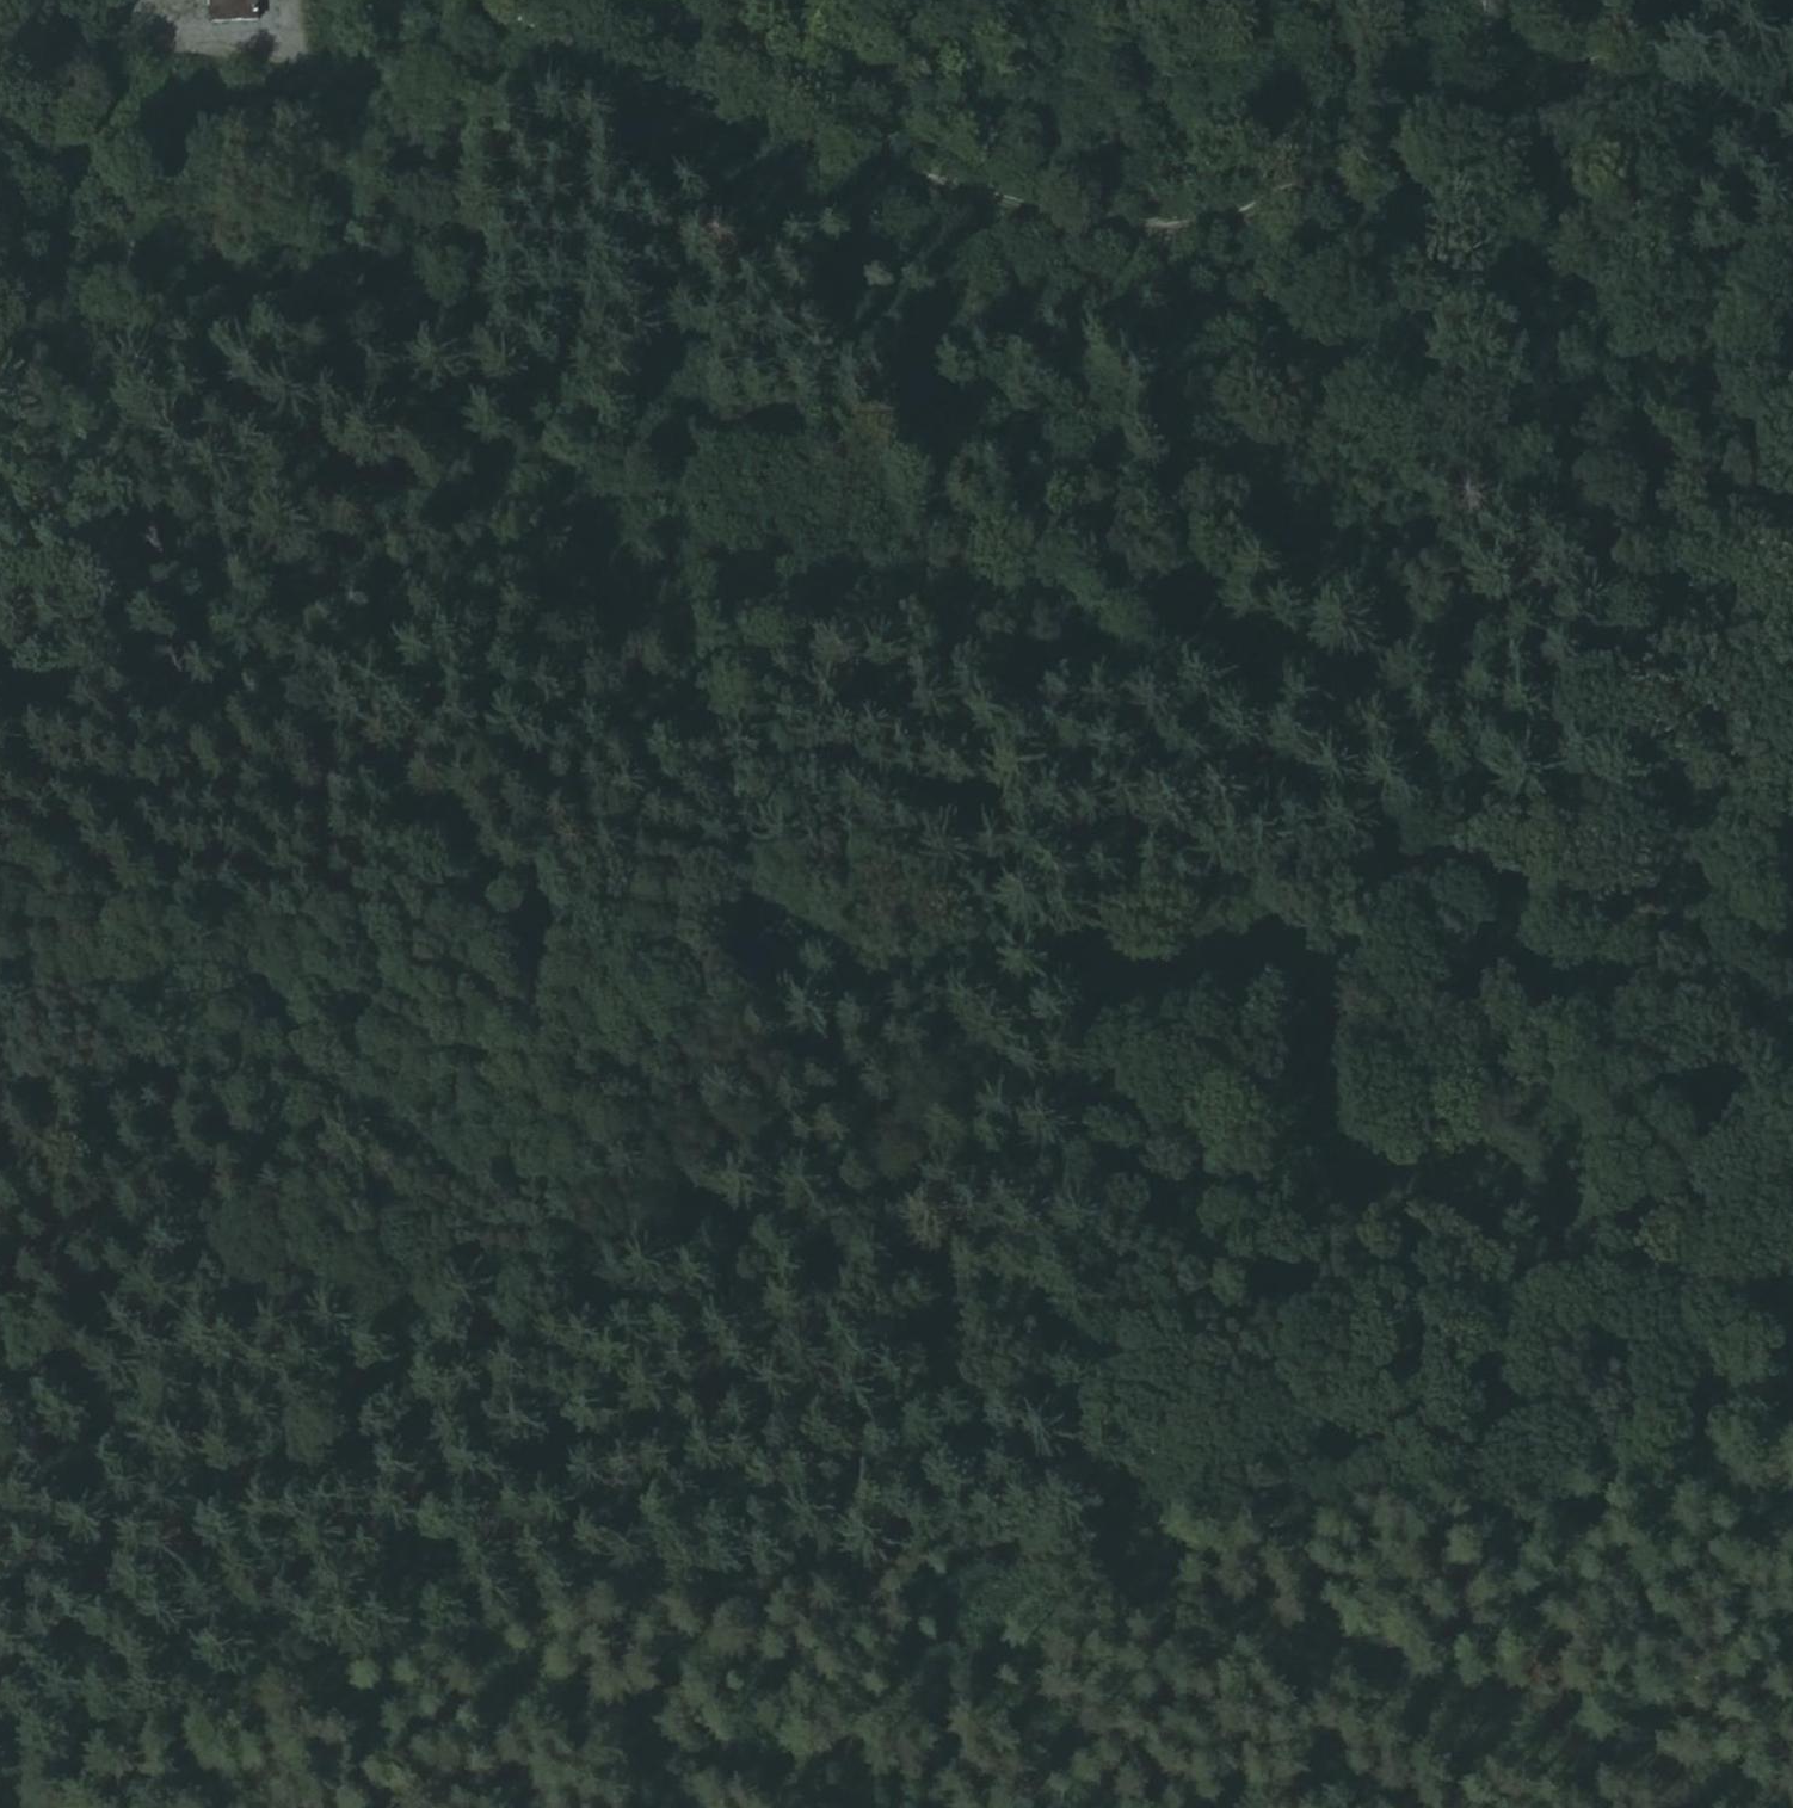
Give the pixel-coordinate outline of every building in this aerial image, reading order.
[(212,22),(260,20),(259,0),(211,0),(212,22)]
